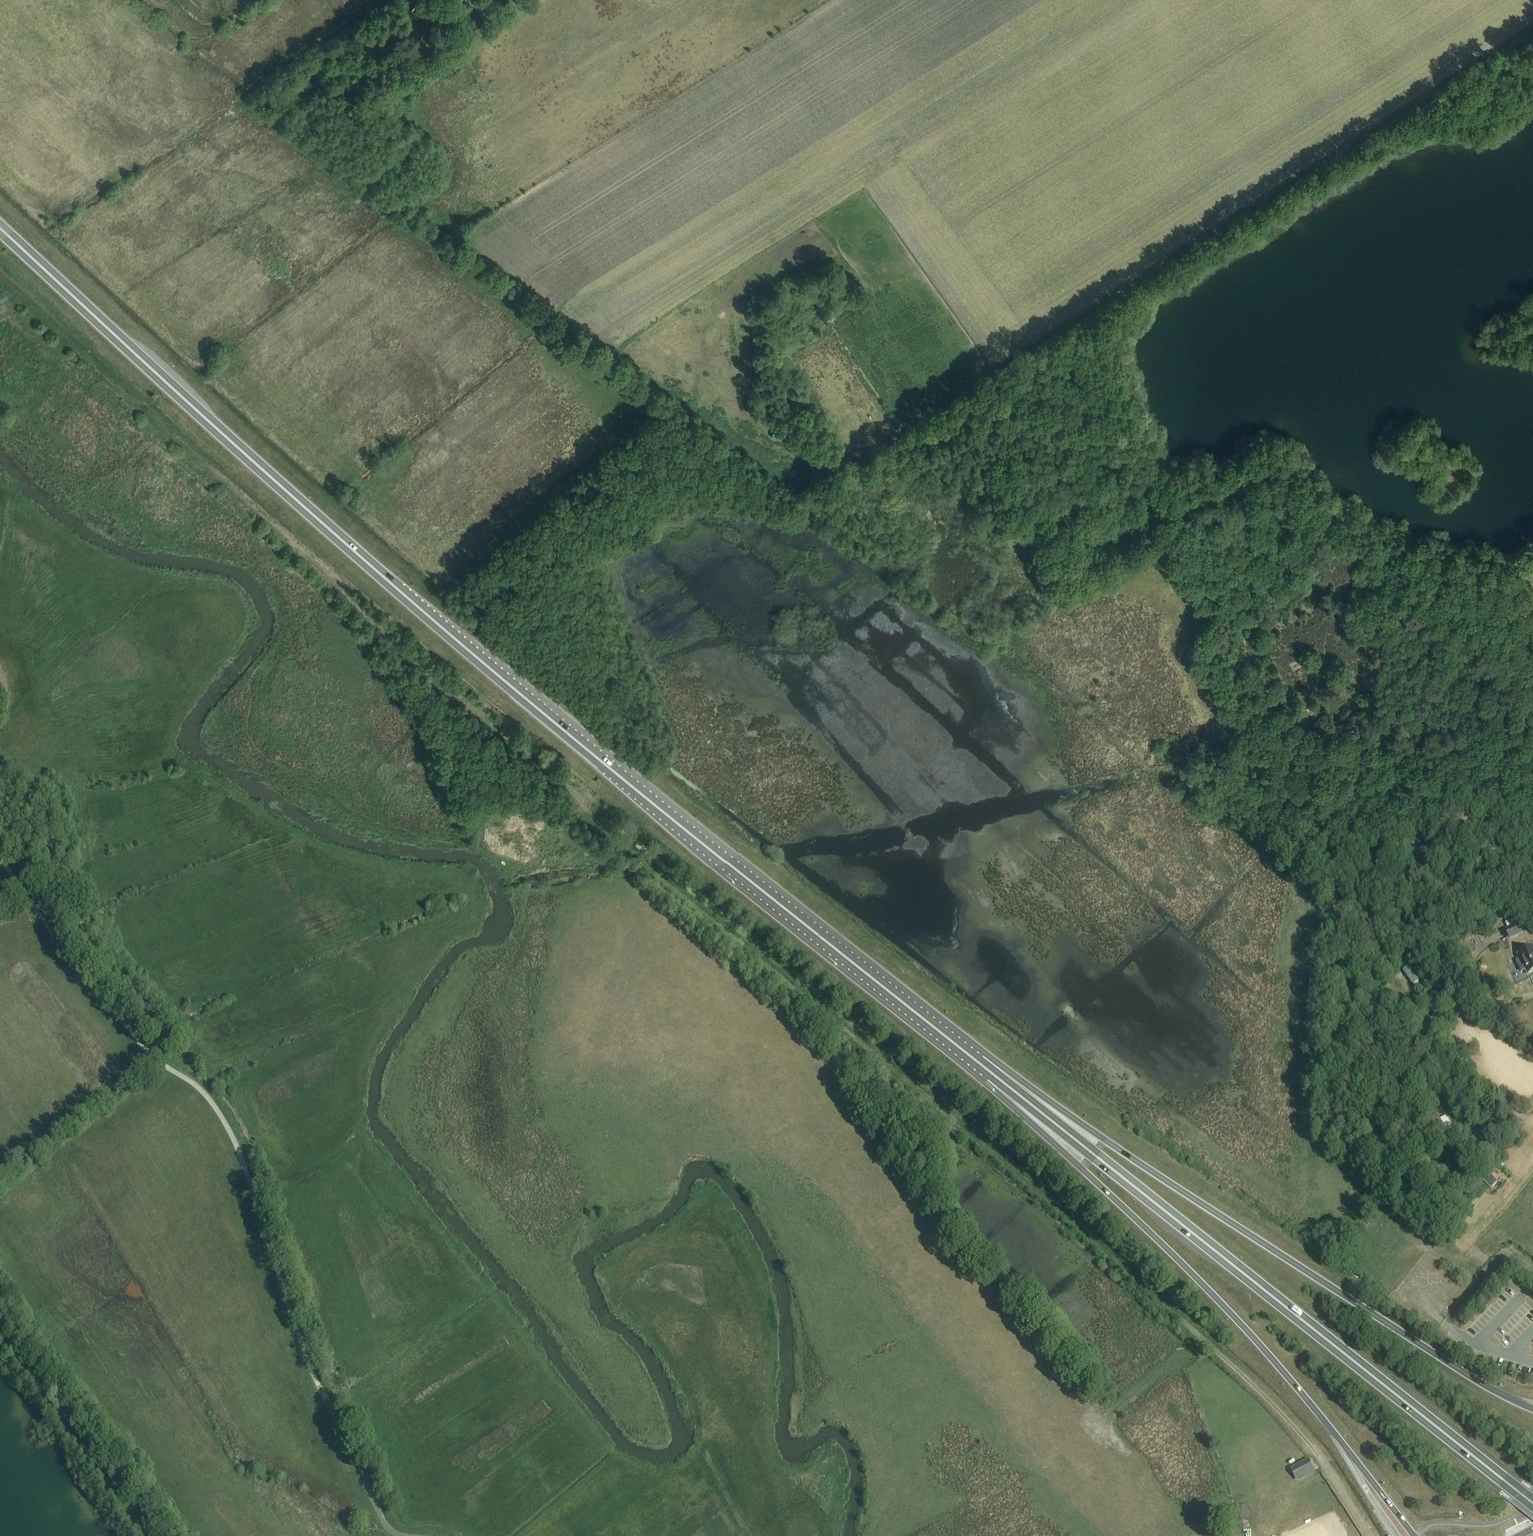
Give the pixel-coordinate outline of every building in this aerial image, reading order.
[(482,16),(478,21),(484,26),(488,22),(482,16)] [(1509,940),(1523,933),(1519,924),(1505,931),(1509,940)] [(1517,961),(1522,972),(1526,969),(1529,975),(1532,973),(1532,948),(1532,947),(1519,954),(1521,959),(1517,961)] [(1402,971),(1412,986),(1419,982),(1408,967),(1402,971)] [(1427,1105),(1426,1109),(1430,1111),(1430,1113),(1435,1115),(1437,1108),(1427,1105)] [(1438,1120),(1445,1133),(1454,1128),(1447,1115),(1438,1120)] [(1419,1159),(1425,1169),(1435,1162),(1429,1153),(1419,1159)] [(1482,1178),(1490,1188),(1502,1177),(1493,1168),(1482,1178)] [(1295,1477),(1298,1475),(1300,1479),(1315,1472),(1309,1460),(1291,1468),(1295,1477)]
